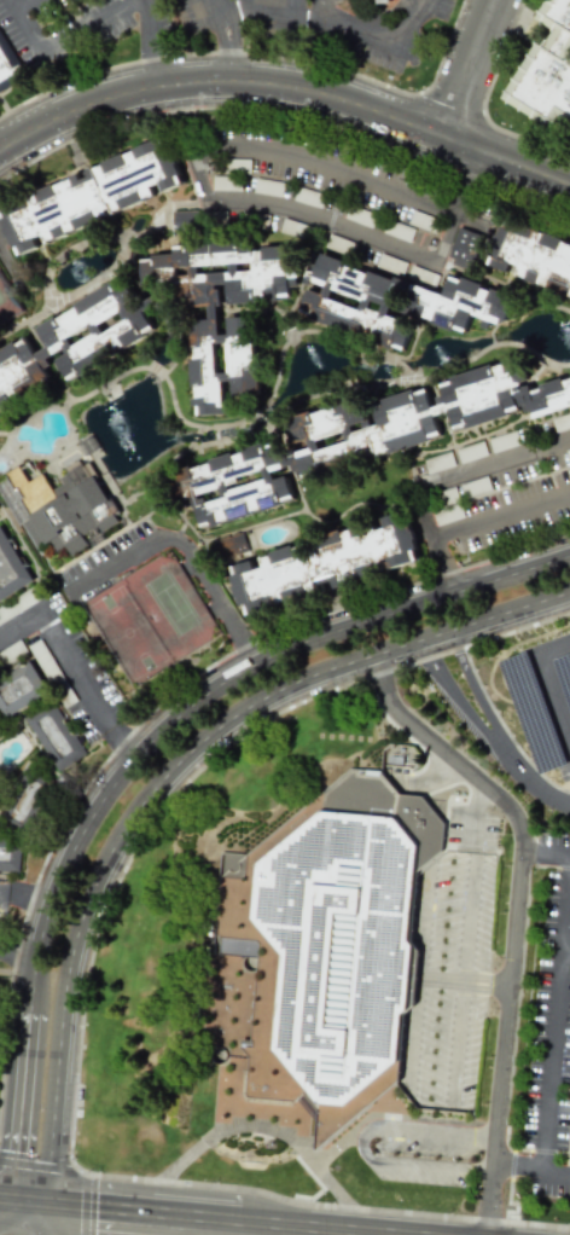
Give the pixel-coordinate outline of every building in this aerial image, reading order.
[(569,127),(569,0),(559,0),(558,0),(549,0),(537,21),(553,30),(544,46),(536,42),(520,72),(526,75),(514,96),(569,127)] [(29,76),(0,94),(0,30),(29,76)] [(16,257),(42,247),(41,243),(156,199),(152,187),(161,183),(164,191),(183,185),(166,141),(0,203),(0,214),(16,257)] [(212,190),(233,191),(233,177),(212,176),(212,190)] [(279,185),(259,180),(256,191),(276,196),(279,185)] [(294,200),(319,208),(324,195),(298,187),(294,200)] [(172,211),(173,230),(198,229),(198,211),(172,211)] [(280,233),(303,238),(306,224),(282,220),(280,233)] [(414,230),(394,222),(389,234),(409,243),(414,230)] [(535,230),(531,238),(500,226),(487,263),(512,273),(512,274),(569,295),(569,243),(535,230)] [(481,234),(456,228),(447,265),(473,271),(481,234)] [(293,239),(173,249),(174,255),(137,258),(140,285),(178,282),(180,297),(194,296),(195,307),(209,306),(210,318),(187,320),(196,417),(227,414),(224,381),(232,380),(234,396),(259,394),(253,316),(228,318),(229,334),(222,335),(217,285),(227,284),(229,304),(291,299),(289,287),(297,287),(293,239)] [(375,265),(402,275),(406,264),(380,253),(375,265)] [(299,317),(406,349),(413,326),(388,319),(394,296),(427,306),(423,320),(466,333),(471,316),(505,326),(514,295),(449,276),(444,293),(318,255),(310,281),(325,285),(322,293),(307,289),(299,317)] [(55,381),(44,360),(63,350),(66,355),(57,360),(67,380),(156,333),(144,311),(152,307),(149,301),(130,311),(127,304),(135,300),(125,279),(36,326),(47,347),(35,354),(26,338),(0,352),(0,409),(55,381)] [(527,384),(509,352),(429,398),(425,390),(373,400),(359,402),(291,414),(296,445),(189,463),(197,477),(182,485),(204,523),(298,506),(277,470),(294,467),(295,471),(441,445),(436,415),(447,413),(455,426),(569,406),(569,376),(527,384)] [(555,432),(569,427),(569,413),(551,418),(555,432)] [(460,463),(474,458),(469,446),(456,451),(460,463)] [(448,453),(423,460),(427,473),(452,466),(448,453)] [(15,521),(22,527),(37,551),(51,543),(57,551),(65,547),(71,557),(89,545),(82,535),(96,526),(103,532),(120,513),(114,503),(109,499),(91,470),(79,460),(76,462),(61,479),(64,483),(53,490),(50,486),(42,474),(29,482),(19,466),(9,472),(1,481),(0,482),(0,496),(15,521)] [(420,566),(406,512),(385,517),(388,528),(361,534),(360,530),(260,554),(263,567),(255,569),(253,561),(231,566),(242,610),(420,566)] [(36,585),(0,608),(0,534),(1,533),(36,585)] [(249,551),(242,533),(217,543),(224,561),(249,551)] [(30,645),(61,701),(64,707),(75,701),(40,639),(30,645)] [(26,651),(19,640),(0,652),(0,659),(4,666),(26,651)] [(27,877),(0,875),(0,696),(4,694),(34,679),(43,697),(83,754),(62,761),(40,793),(27,825),(27,877)] [(447,851),(449,825),(427,799),(391,775),(357,775),(262,856),(228,856),(226,879),(216,1114),(309,1150),(420,1127),(447,851)]
